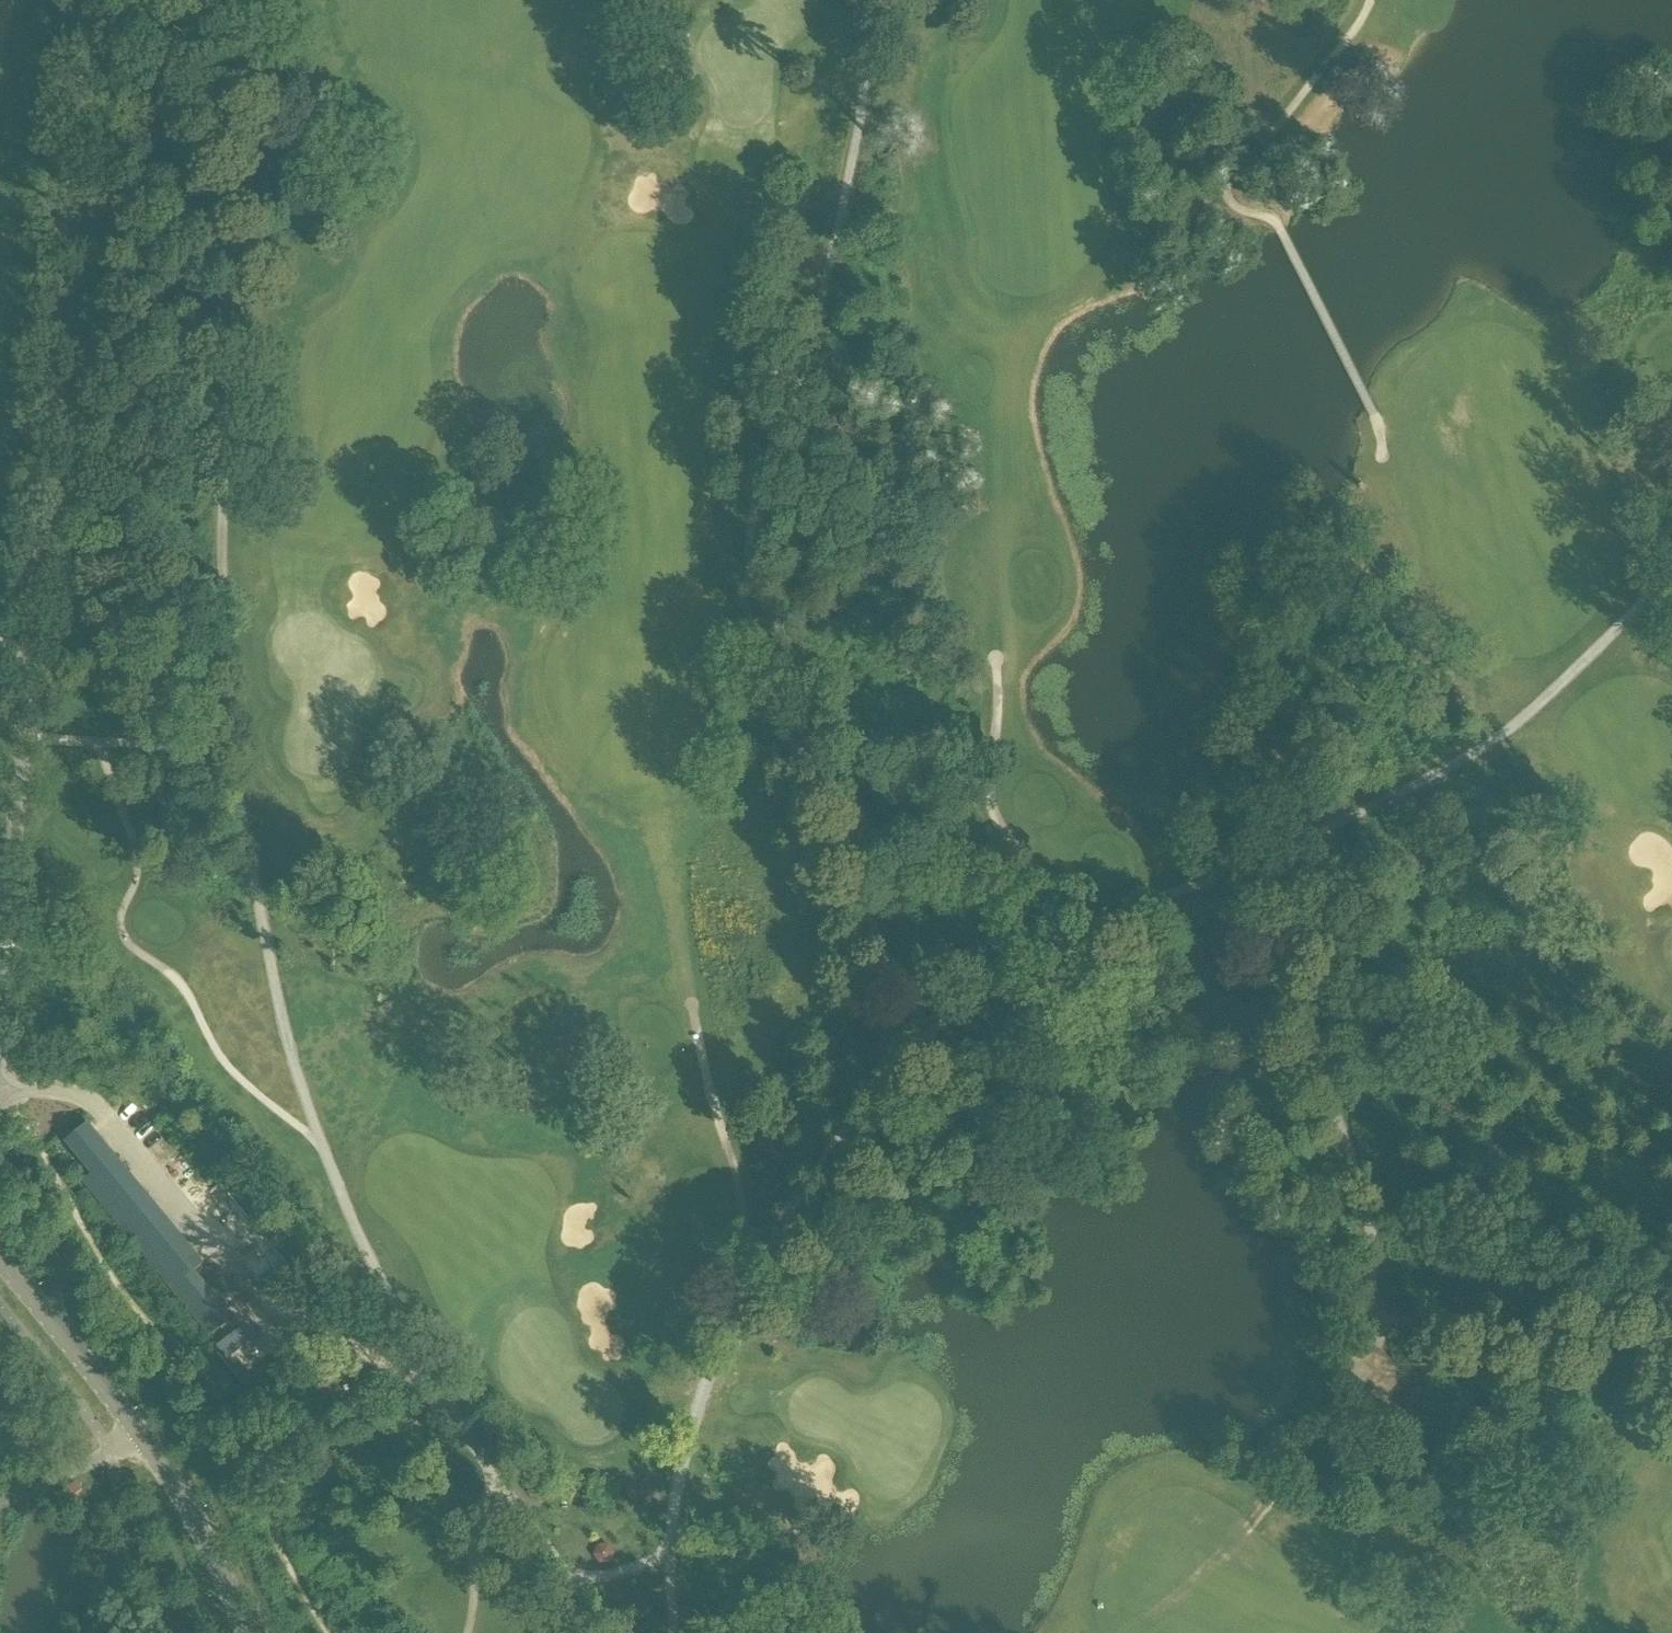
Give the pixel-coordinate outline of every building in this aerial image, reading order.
[(82,1180),(171,1289),(203,1263),(89,1124),(66,1143),(91,1173),(82,1180)] [(65,1493),(74,1505),(85,1497),(85,1496),(85,1495),(77,1485),(76,1484),(65,1493)]
